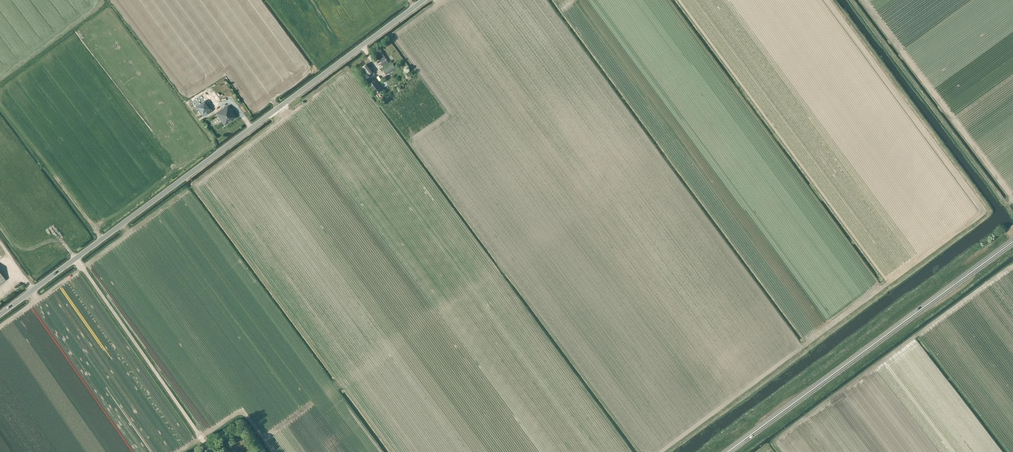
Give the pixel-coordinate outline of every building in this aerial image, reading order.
[(383,45),(373,52),(384,66),(389,63),(380,50),(385,47),(383,45)] [(393,63),(383,70),(386,75),(396,68),(393,63)] [(362,67),(367,74),(365,76),(367,79),(370,77),(375,74),(367,64),(362,67)] [(409,81),(412,78),(406,69),(402,72),(409,81)] [(375,79),(368,85),(375,94),(382,89),(375,79)] [(206,100),(196,107),(203,117),(213,110),(206,100)] [(224,108),(216,113),(225,126),(236,117),(228,106),(225,108),(224,108)]
